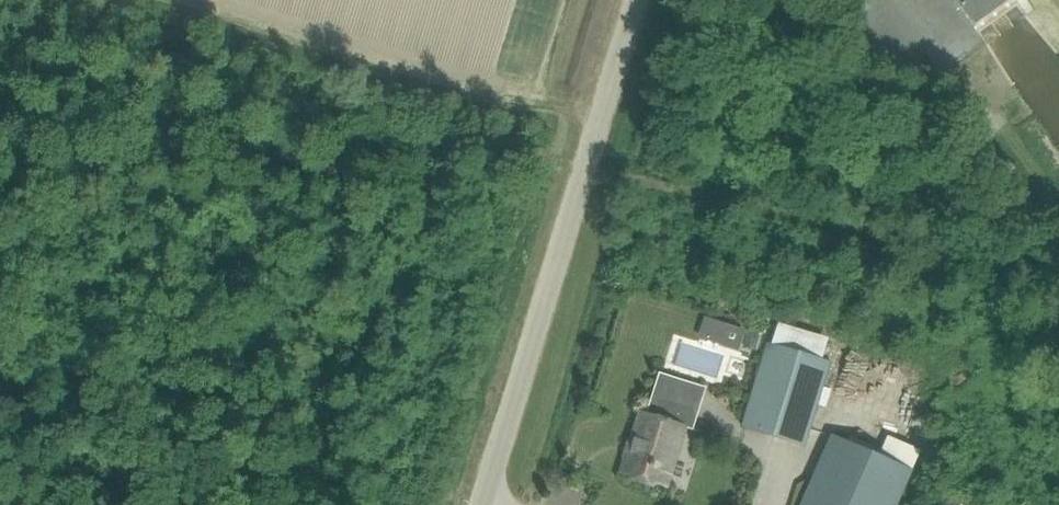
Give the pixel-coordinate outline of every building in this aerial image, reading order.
[(977,33),(1017,5),(1014,0),(953,0),(977,33)] [(898,64),(888,70),(894,79),(904,73),(898,64)] [(829,363),(771,346),(766,345),(741,428),(803,447),(829,363)] [(664,487),(682,427),(692,430),(706,388),(658,373),(644,416),(638,414),(620,474),(664,487)] [(910,470),(830,435),(799,504),(895,504),(910,470)]
